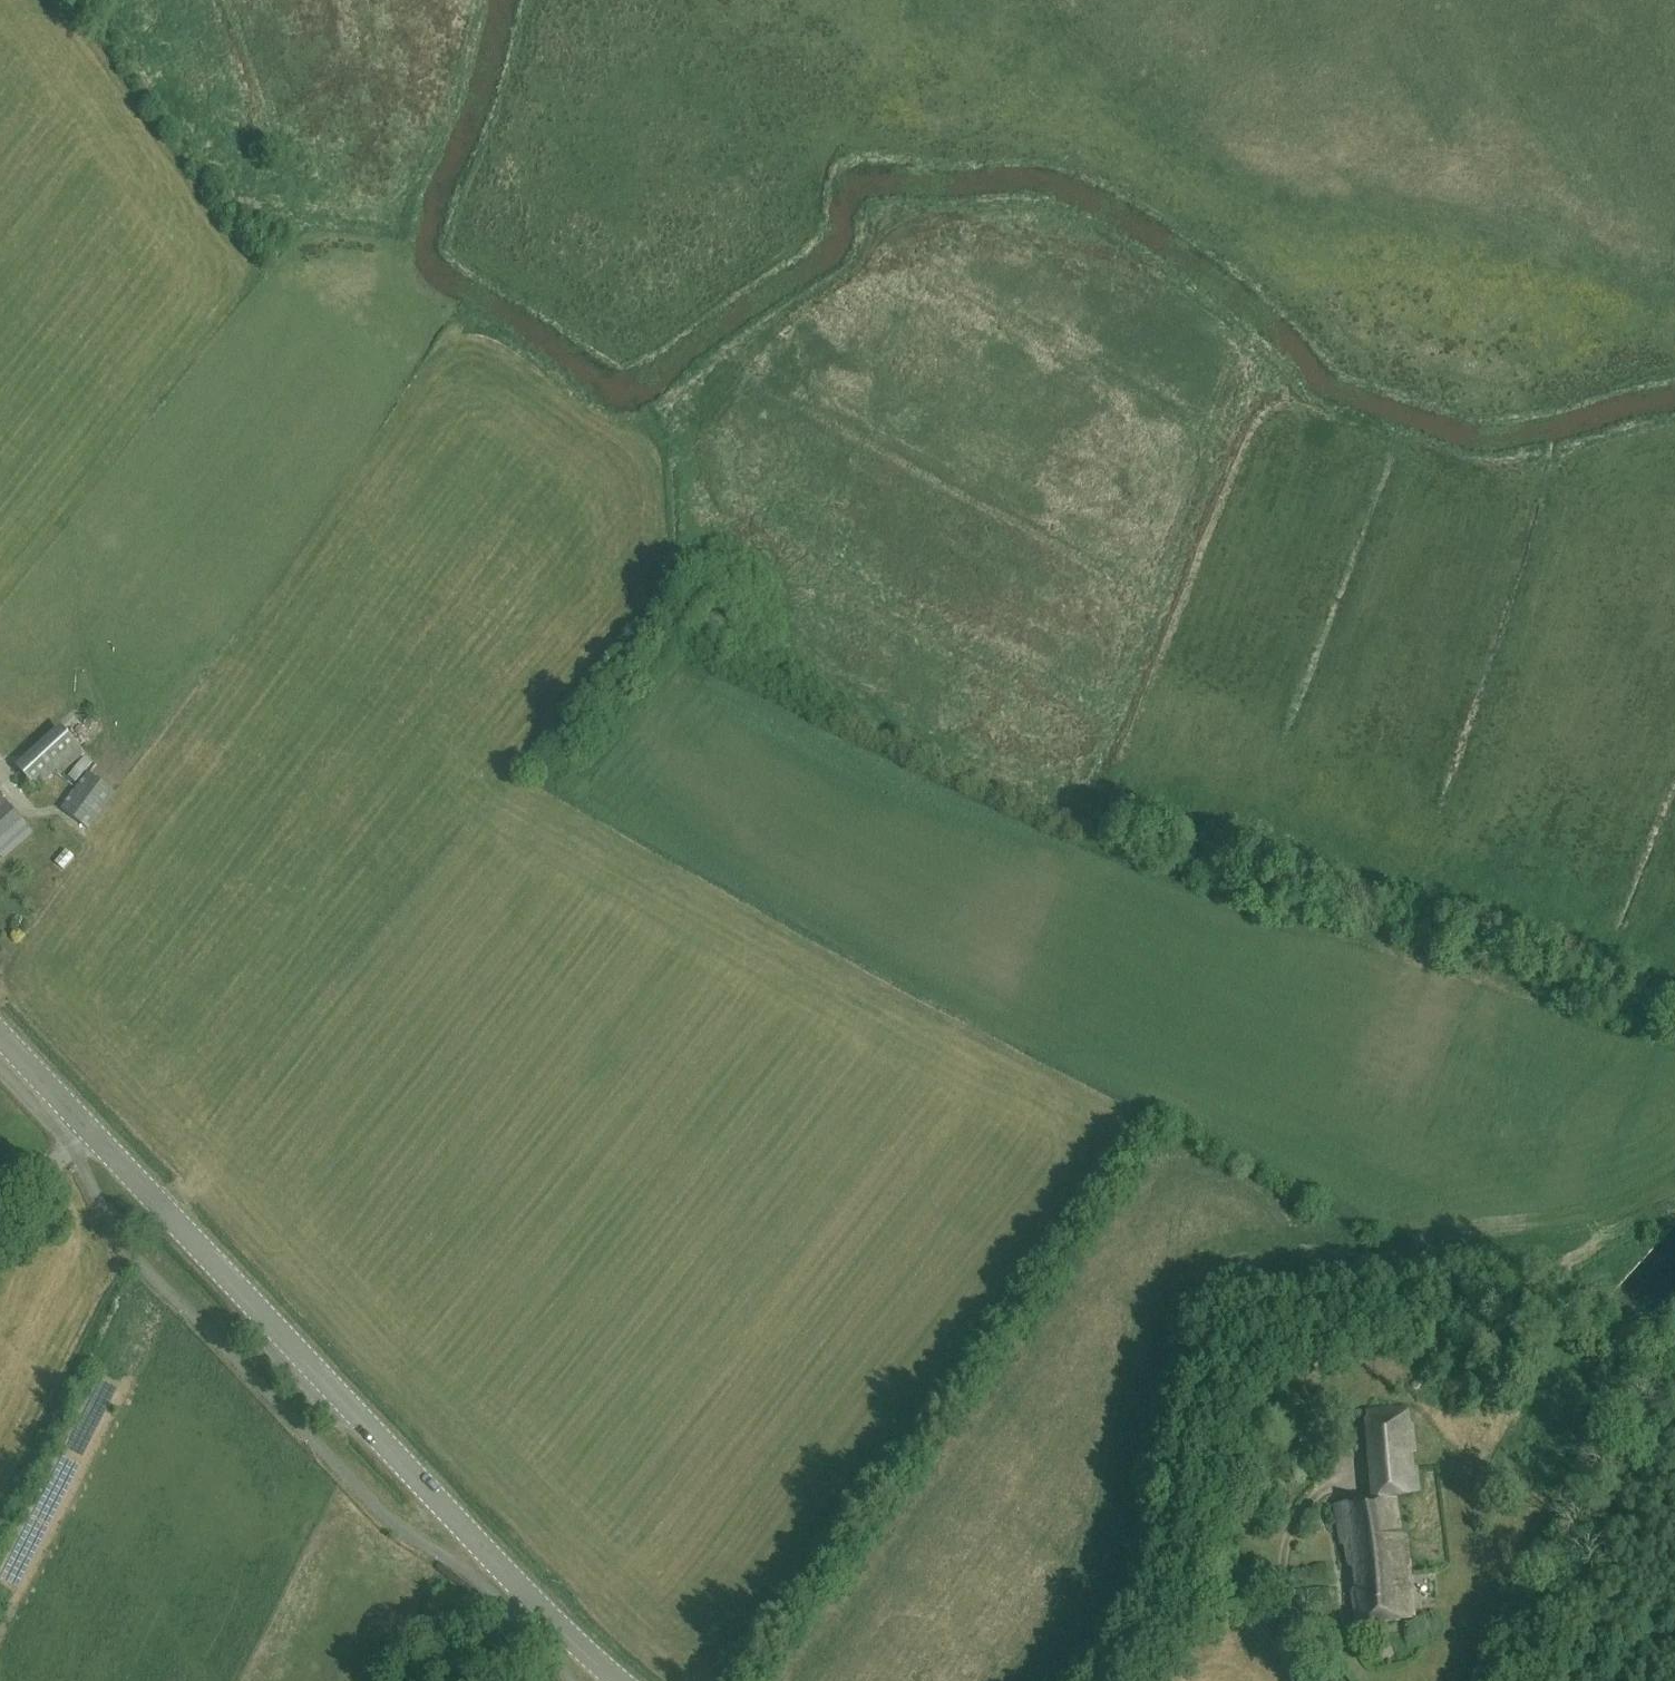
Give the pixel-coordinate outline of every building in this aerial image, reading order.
[(58,728),(17,765),(36,787),(78,750),(58,728)] [(89,772),(62,809),(88,829),(116,792),(89,772)] [(0,795),(0,855),(2,858),(32,831),(0,795)] [(1340,1501),(1344,1544),(1344,1545),(1349,1544),(1351,1567),(1357,1571),(1359,1587),(1354,1592),(1357,1625),(1414,1619),(1405,1536),(1399,1536),(1395,1498),(1411,1497),(1411,1491),(1418,1491),(1413,1425),(1410,1425),(1409,1408),(1368,1411),(1374,1499),(1340,1501)] [(64,1448),(69,1439),(59,1435),(55,1443),(64,1448)] [(67,1457),(62,1472),(80,1477),(85,1463),(67,1457)]
